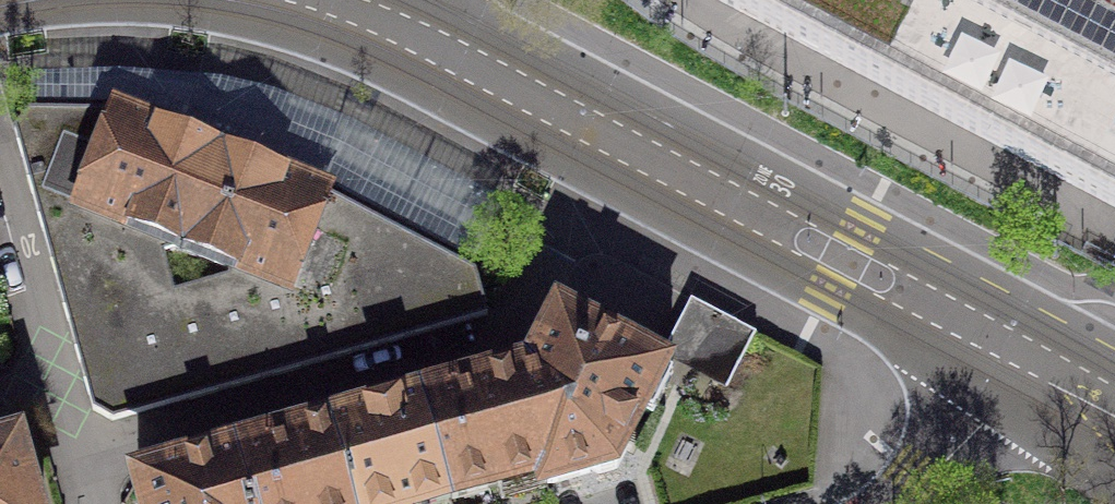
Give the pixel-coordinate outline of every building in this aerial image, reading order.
[(1114,207),(1114,0),(719,0),(1114,207)] [(28,73),(29,111),(15,130),(93,410),(113,421),(488,315),(476,271),(469,267),(502,202),(344,117),(318,107),(287,95),(220,78),(176,74),(119,69),(28,73)] [(680,331),(666,356),(725,386),(751,336),(693,306),(680,331)] [(525,372),(516,374),(547,485),(591,473),(599,478),(617,472),(626,456),(623,448),(663,370),(560,315),(533,367),(534,369),(525,372)] [(547,485),(516,374),(505,377),(423,400),(451,501),(542,476),(545,486),(547,485)] [(330,426),(352,503),(441,503),(451,501),(423,400),(376,413),(345,422),(330,426)] [(237,452),(251,503),(352,503),(330,426),(315,431),(237,452)] [(15,446),(0,450),(0,503),(32,503),(15,446)] [(237,452),(214,459),(213,457),(196,462),(180,466),(180,468),(137,480),(144,503),(251,503),(237,452)]
